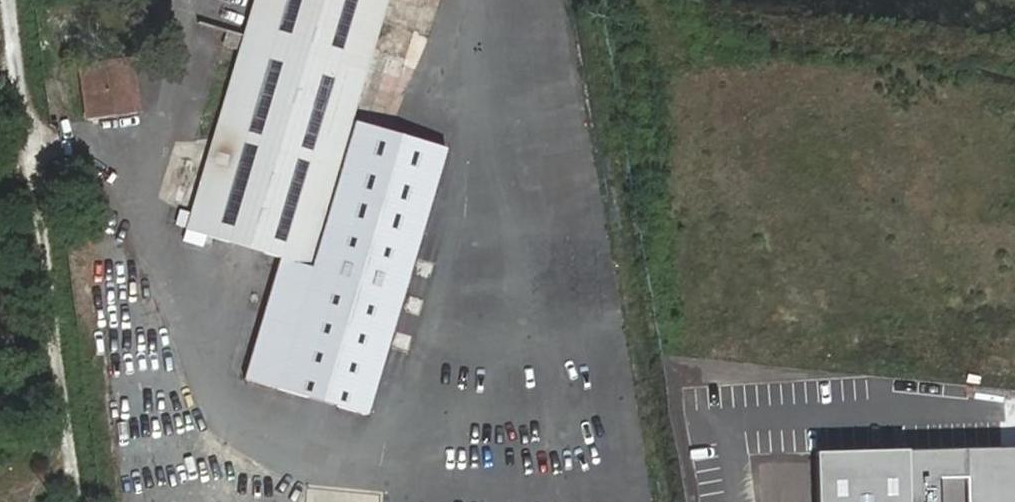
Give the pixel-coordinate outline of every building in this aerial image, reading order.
[(193,22),(239,35),(184,214),(176,210),(171,228),(180,231),(176,244),(196,251),(201,237),(275,259),(240,376),(365,415),(442,149),(351,120),(366,70),(399,80),(404,59),(372,49),(386,0),(199,0),(193,22)] [(126,61),(84,68),(90,117),(134,109),(126,61)] [(828,459),(829,501),(1014,501),(1014,457),(828,459)]
